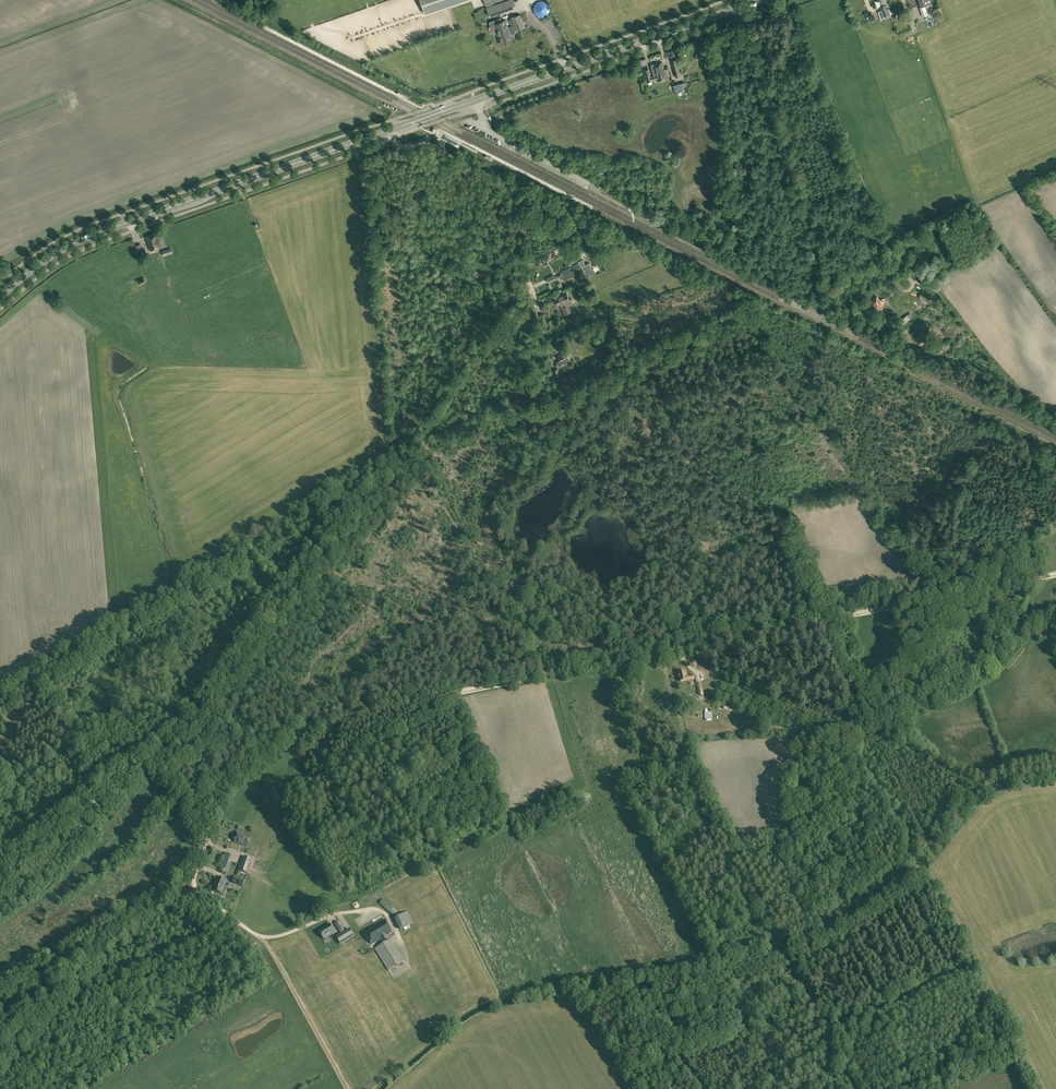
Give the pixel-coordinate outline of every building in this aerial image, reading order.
[(426,12),(460,0),(421,0),(426,12)] [(511,0),(507,0),(486,7),(490,16),(514,8),(511,0)] [(880,2),(882,10),(884,16),(890,14),(889,12),(885,0),(879,0),(880,2)] [(548,6),(548,5),(547,4),(546,3),(545,2),(544,2),(542,1),(541,1),(540,1),(539,2),(538,2),(537,3),(536,4),(535,5),(534,6),(534,7),(533,8),(533,9),(533,11),(534,12),(534,13),(535,14),(536,15),(537,16),(538,16),(539,17),(540,17),(541,17),(542,17),(544,17),(545,16),(546,16),(547,15),(548,14),(548,13),(549,12),(549,11),(549,9),(549,8),(549,7),(548,6)] [(928,15),(925,5),(921,7),(920,7),(923,17),(928,15)] [(524,27),(520,15),(518,16),(510,18),(513,25),(515,30),(522,28),(524,27)] [(505,20),(495,24),(498,33),(496,33),(500,44),(512,40),(510,34),(516,32),(515,30),(513,25),(507,26),(505,20)] [(680,76),(676,60),(671,61),(675,77),(680,76)] [(668,78),(666,71),(669,70),(668,67),(664,68),(662,62),(651,65),(654,76),(651,76),(649,69),(644,71),(647,82),(652,81),(652,80),(656,79),(657,81),(668,78)] [(684,81),(685,83),(697,78),(695,72),(690,74),(691,78),(684,81)] [(683,87),(682,83),(673,85),(675,93),(684,90),(683,87)] [(72,88),(65,91),(69,98),(68,99),(72,109),(74,108),(73,106),(78,104),(72,88)] [(652,215),(639,208),(636,213),(650,220),(652,215)] [(162,246),(158,233),(146,237),(150,250),(162,246)] [(135,245),(138,255),(137,255),(141,267),(148,266),(144,253),(140,244),(135,245)] [(162,251),(163,256),(173,253),(171,248),(162,251)] [(582,257),(579,250),(576,252),(575,250),(568,253),(571,258),(576,255),(578,259),(582,257)] [(563,274),(555,277),(554,275),(547,279),(548,283),(561,277),(563,281),(574,275),(572,271),(581,267),(586,277),(590,276),(595,273),(593,268),(592,269),(589,263),(585,265),(583,260),(579,262),(579,264),(562,272),(563,274)] [(567,293),(560,296),(560,298),(562,298),(563,299),(564,299),(565,301),(563,302),(565,306),(568,305),(571,304),(573,303),(572,298),(569,299),(567,293)] [(918,296),(921,300),(924,305),(928,302),(922,294),(918,296)] [(560,298),(560,296),(558,297),(554,299),(557,306),(560,304),(561,308),(564,315),(571,312),(570,310),(568,305),(565,306),(563,302),(565,301),(564,299),(563,299),(562,298),(560,298)] [(877,296),(871,300),(877,308),(883,304),(885,302),(882,299),(880,300),(877,296)] [(910,319),(907,315),(900,321),(904,325),(910,319)] [(562,364),(569,361),(568,356),(566,357),(564,353),(558,356),(560,361),(556,362),(557,364),(555,365),(556,368),(562,365),(562,364)] [(688,680),(695,679),(695,677),(694,676),(687,677),(686,671),(678,673),(680,682),(688,681),(688,680)] [(250,837),(238,833),(234,842),(247,846),(250,837)] [(220,868),(228,870),(230,864),(229,863),(232,855),(226,853),(220,868)] [(243,856),(238,870),(248,874),(253,860),(243,856)] [(245,880),(235,876),(232,883),(243,887),(245,880)] [(212,890),(222,894),(226,881),(217,877),(212,890)] [(395,916),(399,912),(383,899),(379,903),(395,916)] [(400,929),(414,922),(408,911),(394,918),(400,929)] [(387,935),(393,932),(385,919),(365,931),(373,944),(381,939),(383,942),(389,938),(387,935)] [(344,929),(339,921),(335,923),(340,931),(344,929)] [(330,924),(325,926),(326,927),(323,929),(323,928),(319,931),(323,939),(334,932),(330,924)] [(349,929),(336,937),(340,944),(353,935),(349,929)] [(391,938),(375,948),(389,971),(405,960),(391,938)] [(1,996),(0,1007),(9,1008),(10,997),(1,996)]
